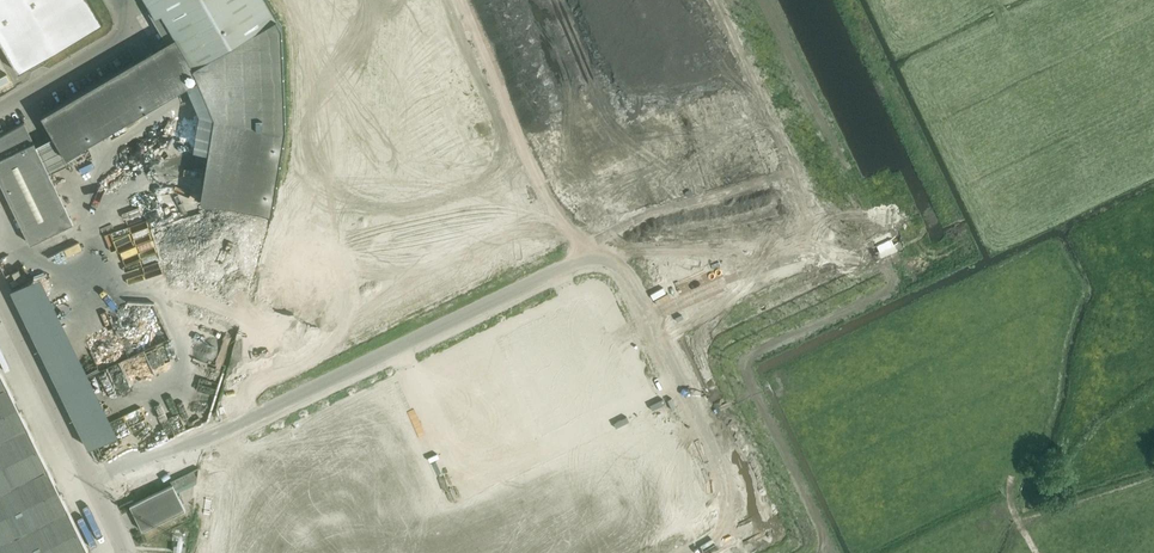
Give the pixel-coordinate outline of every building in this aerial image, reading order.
[(19,71),(103,22),(90,0),(0,0),(0,39),(19,71)] [(156,16),(153,18),(167,42),(176,36),(194,66),(277,18),(266,0),(147,0),(156,16)] [(277,18),(194,66),(200,77),(215,116),(201,202),(272,213),(286,127),(282,26),(277,18)] [(67,156),(160,101),(136,60),(42,115),(67,156)] [(207,108),(197,115),(200,120),(210,113),(207,108)] [(31,243),(74,222),(25,122),(24,121),(0,136),(0,180),(31,243)] [(54,163),(48,167),(53,177),(60,173),(54,163)] [(85,168),(80,171),(84,179),(90,176),(85,168)] [(22,415),(0,370),(0,552),(83,552),(89,550),(22,415)] [(597,465),(555,486),(587,552),(696,500),(669,444),(602,476),(597,465)] [(197,467),(170,480),(172,484),(130,505),(143,530),(186,509),(178,494),(197,484),(197,479),(197,467)]
